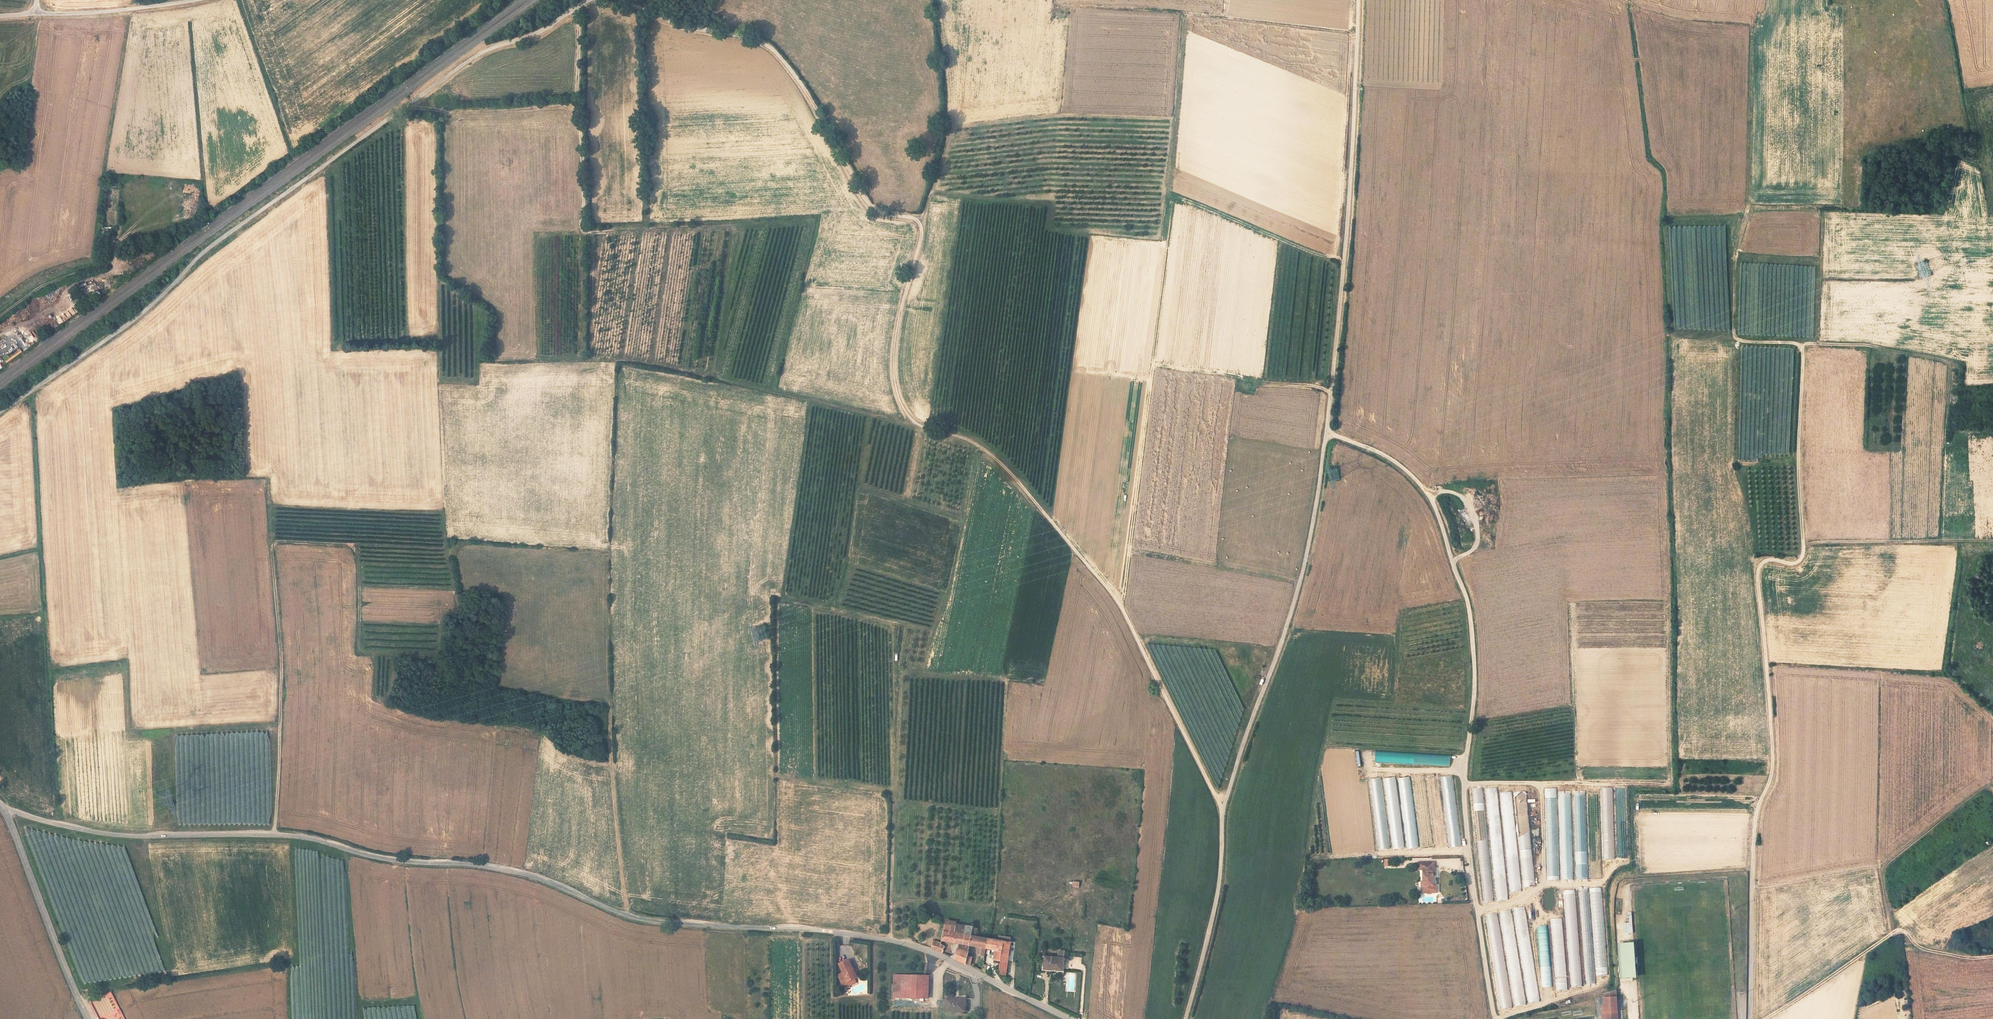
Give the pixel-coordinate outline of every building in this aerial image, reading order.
[(6,362),(22,353),(20,349),(4,359),(6,362)] [(1434,848),(1447,846),(1438,775),(1426,777),(1434,848)] [(1405,848),(1418,847),(1411,776),(1398,777),(1405,848)] [(1432,847),(1425,776),(1412,777),(1420,848),(1432,847)] [(1389,848),(1382,777),(1370,778),(1378,849),(1389,848)] [(1615,859),(1612,787),(1600,788),(1603,860),(1615,859)] [(1483,902),(1492,902),(1483,788),(1474,789),(1483,902)] [(1496,901),(1508,900),(1498,788),(1486,789),(1496,901)] [(1559,881),(1557,788),(1545,789),(1547,881),(1559,881)] [(1535,886),(1526,791),(1514,793),(1522,888),(1535,886)] [(1520,892),(1513,792),(1501,793),(1508,892),(1520,892)] [(1602,880),(1599,792),(1586,793),(1590,880),(1602,880)] [(1588,880),(1586,793),(1573,793),(1576,880),(1588,880)] [(1559,794),(1561,880),(1573,880),(1571,794),(1559,794)] [(1462,865),(1462,858),(1437,859),(1437,866),(1462,865)] [(1430,886),(1430,877),(1431,875),(1432,875),(1432,870),(1431,869),(1430,864),(1423,864),(1423,870),(1420,870),(1420,872),(1420,894),(1430,895),(1434,889),(1430,886)] [(1608,975),(1602,887),(1592,888),(1598,976),(1608,975)] [(1588,889),(1580,890),(1586,986),(1596,985),(1594,957),(1592,958),(1588,889)] [(1582,987),(1575,890),(1564,890),(1570,987),(1582,987)] [(1539,1002),(1527,907),(1514,908),(1526,1004),(1539,1002)] [(1527,1005),(1512,910),(1499,912),(1514,1007),(1527,1005)] [(1624,934),(1634,933),(1633,912),(1629,913),(1629,923),(1624,923),(1624,934)] [(1512,1008),(1499,913),(1486,915),(1499,1010),(1512,1008)] [(1562,918),(1551,919),(1555,991),(1567,991),(1562,918)] [(969,946),(970,935),(972,926),(965,925),(963,933),(954,932),(955,926),(944,924),(941,941),(959,944),(953,959),(965,964),(967,956),(969,946)] [(1552,978),(1551,978),(1547,926),(1537,927),(1541,988),(1552,988),(1552,978)] [(985,949),(987,938),(970,935),(969,946),(978,947),(977,955),(981,956),(981,958),(984,961),(985,949)] [(1008,963),(1011,942),(987,938),(985,949),(994,950),(993,960),(1000,961),(998,970),(1001,970),(1002,963),(1008,963)] [(942,953),(945,947),(938,942),(933,941),(931,948),(942,953)] [(1634,979),(1632,945),(1618,946),(1621,980),(1634,979)] [(1065,972),(1066,959),(1046,957),(1045,969),(1065,972)] [(860,976),(855,966),(854,967),(850,958),(840,962),(843,971),(839,973),(844,986),(850,984),(849,981),(855,978),(860,976)] [(924,998),(925,975),(894,974),(893,997),(924,998)] [(111,990),(87,1001),(96,1018),(125,1018),(111,990)] [(1615,1007),(1618,1007),(1617,992),(1603,996),(1604,1018),(1615,1018),(1615,1007)] [(964,1015),(964,999),(943,998),(943,1014),(964,1015)] [(417,1005),(387,1007),(388,1014),(383,1014),(384,1018),(419,1018),(417,1005)]
